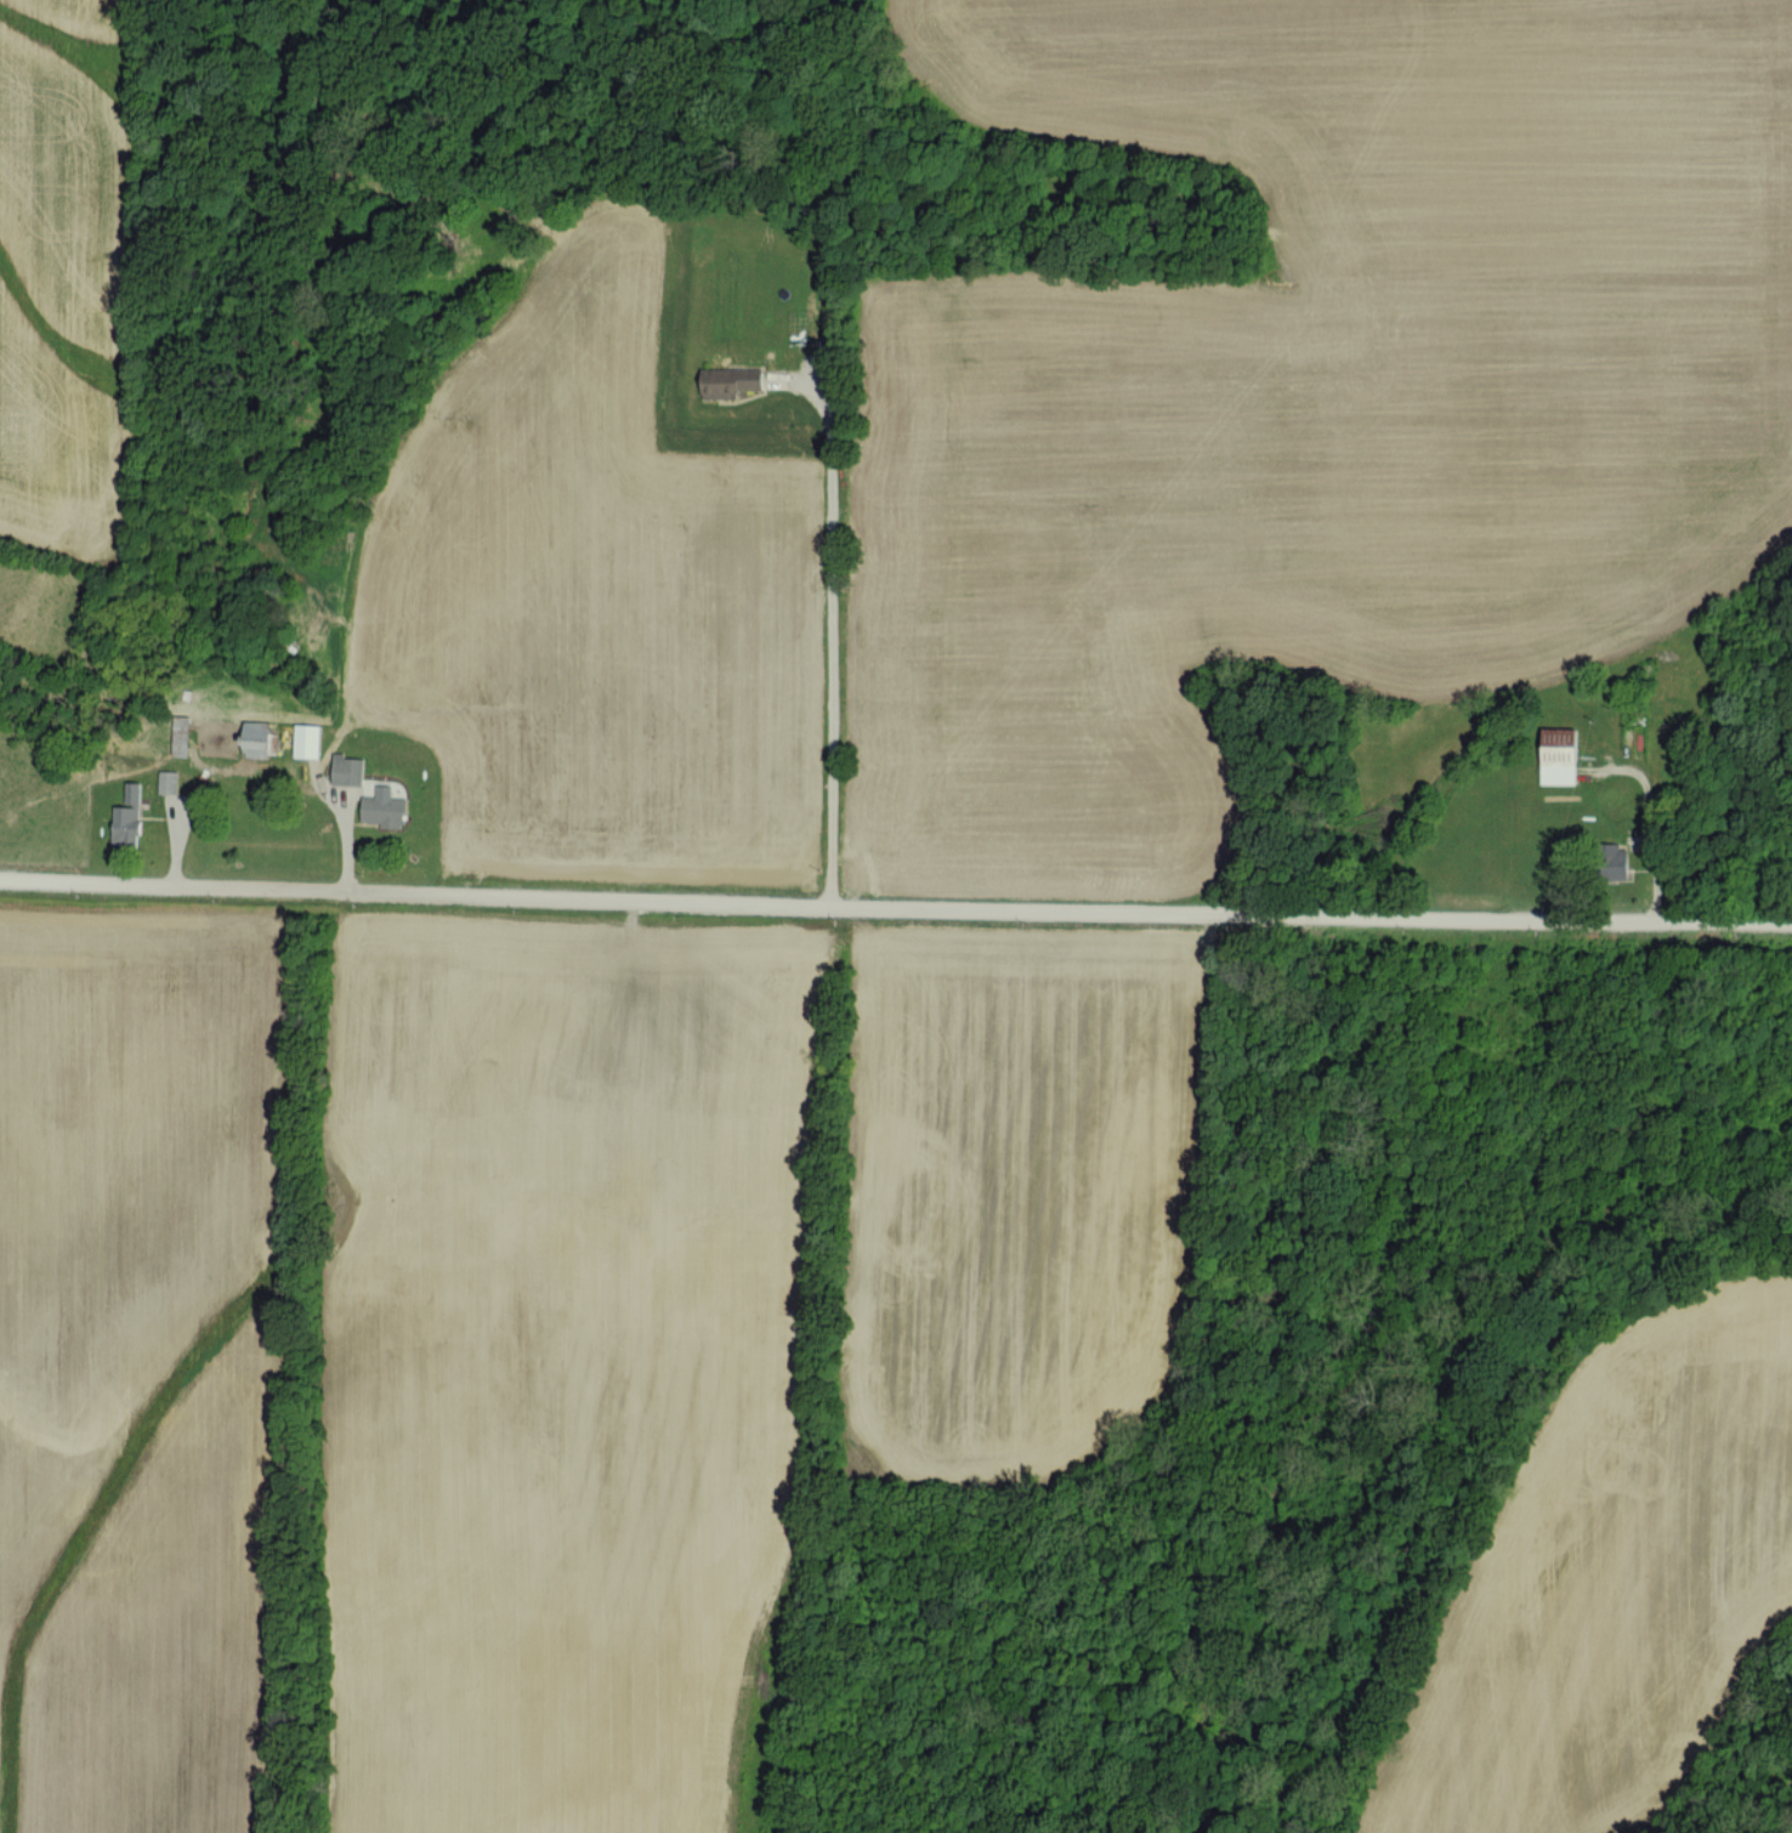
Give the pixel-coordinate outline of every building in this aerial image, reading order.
[(702,369),(703,395),(763,394),(762,367),(702,369)] [(270,724),(244,723),(243,756),(270,757),(270,724)] [(295,757),(320,757),(320,727),(296,726),(295,757)] [(1543,783),(1577,784),(1579,729),(1544,728),(1543,783)] [(333,784),(363,785),(364,756),(334,755),(333,784)] [(406,798),(363,796),(362,820),(382,821),(382,827),(405,828),(406,798)] [(1625,880),(1635,851),(1609,842),(1599,871),(1625,880)]
